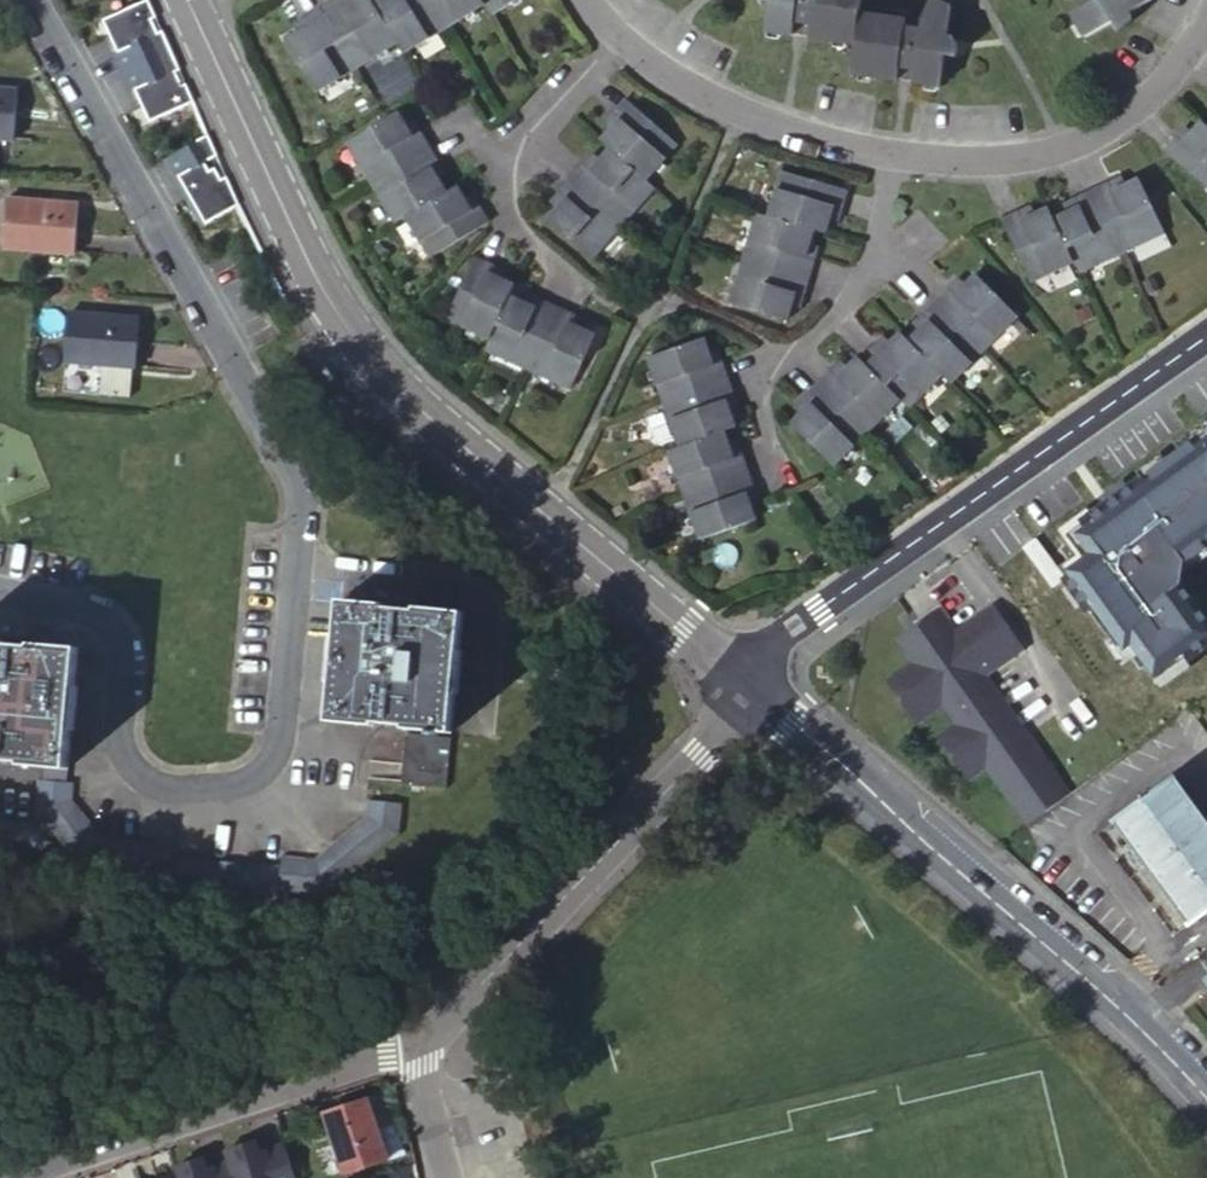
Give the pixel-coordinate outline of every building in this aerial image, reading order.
[(296,36),(325,86),(402,41),(409,49),(489,2),(495,12),(515,0),(350,0),(345,3),(343,0),(337,0),(310,16),(315,24),(296,36)] [(773,25),(800,28),(801,16),(807,16),(815,17),(814,30),(859,35),(858,64),(904,69),(906,56),(916,57),(925,58),(924,71),(950,74),(953,62),(954,51),(954,43),(968,45),(972,43),(968,24),(954,24),(957,0),(931,0),(927,5),(926,20),(907,17),(906,8),(863,5),(864,0),(774,0),(773,25)] [(1084,0),(1067,11),(1081,36),(1112,20),(1118,28),(1121,30),(1135,18),(1131,11),(1150,0),(1084,0)] [(98,24),(129,74),(168,55),(142,3),(98,24)] [(191,108),(168,55),(129,74),(153,125),(191,108)] [(0,93),(0,140),(13,141),(15,126),(17,95),(0,93)] [(688,141),(635,97),(623,110),(630,117),(613,135),(622,145),(603,167),(595,163),(571,190),(577,195),(558,215),(606,257),(666,188),(657,179),(688,141)] [(411,107),(359,138),(406,218),(420,211),(448,255),(504,220),(492,200),(482,205),(466,181),(459,185),(446,165),(453,162),(431,124),(424,129),(411,107)] [(1176,157),(1206,182),(1206,135),(1198,146),(1189,143),(1176,157)] [(204,226),(234,211),(204,139),(167,160),(204,226)] [(864,179),(796,166),(784,211),(769,209),(747,298),(807,312),(809,299),(812,288),(822,289),(829,251),(824,248),(829,225),(843,227),(848,199),(861,202),(864,179)] [(1032,216),(1014,226),(1050,288),(1091,267),(1098,280),(1178,238),(1150,185),(1131,194),(1124,186),(1088,205),(1091,212),(1072,223),(1063,210),(1039,224),(1032,216)] [(75,256),(80,209),(11,200),(6,249),(75,256)] [(592,387),(616,331),(592,322),(596,311),(556,295),(553,305),(529,296),(532,282),(508,274),(510,265),(492,258),(490,259),(490,263),(465,321),(506,339),(502,352),(592,387)] [(831,409),(813,424),(854,468),(918,409),(926,416),(964,381),(971,387),(1036,323),(995,280),(979,294),(971,287),(905,352),(896,346),(861,379),(856,376),(853,374),(825,402),(831,409)] [(137,370),(140,322),(71,317),(67,364),(103,366),(135,371),(137,370)] [(719,333),(662,358),(700,443),(687,449),(727,539),(782,514),(772,489),(781,484),(763,445),(752,448),(743,425),(757,418),(746,395),(756,390),(739,351),(729,354),(719,333)] [(132,400),(135,371),(103,366),(101,397),(132,400)] [(1202,414),(1171,439),(1177,447),(1127,486),(1133,493),(1098,521),(1093,513),(1061,538),(1074,555),(1060,566),(1122,644),(1131,637),(1161,675),(1206,639),(1206,609),(1182,578),(1185,555),(1206,537),(1206,419),(1202,414)] [(1127,486),(1093,513),(1098,521),(1133,493),(1127,486)] [(1023,547),(1054,588),(1066,579),(1036,539),(1023,547)] [(913,662),(887,681),(916,723),(942,704),(957,725),(940,738),(969,778),(987,765),(1029,822),(1070,792),(982,672),(1019,644),(990,605),(952,633),(935,610),(895,639),(913,662)] [(456,741),(469,623),(348,608),(342,664),(335,726),(380,731),(382,728),(412,731),(411,735),(456,741)] [(38,654),(39,650),(40,642),(11,639),(9,647),(10,651),(38,654)] [(54,773),(74,775),(80,709),(85,654),(39,650),(38,654),(10,651),(9,647),(0,646),(0,763),(28,766),(29,770),(54,773)] [(455,745),(411,740),(405,789),(413,790),(450,794),(455,745)] [(52,787),(73,789),(74,777),(74,775),(54,773),(52,787)] [(1174,776),(1114,821),(1191,924),(1206,912),(1206,821),(1174,776)] [(105,856),(111,846),(79,808),(80,789),(73,789),(52,787),(48,787),(45,817),(51,824),(67,845),(94,876),(95,877),(105,856)] [(410,817),(413,790),(405,789),(389,787),(386,814),(410,817)] [(411,817),(410,817),(386,814),(377,814),(376,828),(325,872),(338,905),(409,846),(411,817)] [(67,845),(51,824),(42,831),(58,851),(67,845)] [(42,831),(0,827),(0,861),(40,864),(58,851),(42,831)] [(290,901),(292,878),(254,872),(190,865),(190,867),(188,881),(186,900),(289,912),(290,901)] [(179,881),(188,881),(190,867),(180,866),(179,881)] [(338,905),(325,872),(293,869),(292,878),(290,901),(338,905)] [(400,1146),(381,1091),(323,1111),(342,1166),(400,1146)] [(226,1148),(229,1160),(235,1177),(295,1177),(283,1142),(257,1151),(253,1140),(226,1148)] [(173,1167),(176,1177),(235,1177),(229,1160),(205,1169),(201,1156),(173,1167)] [(377,1168),(334,1177),(380,1177),(377,1168)]
